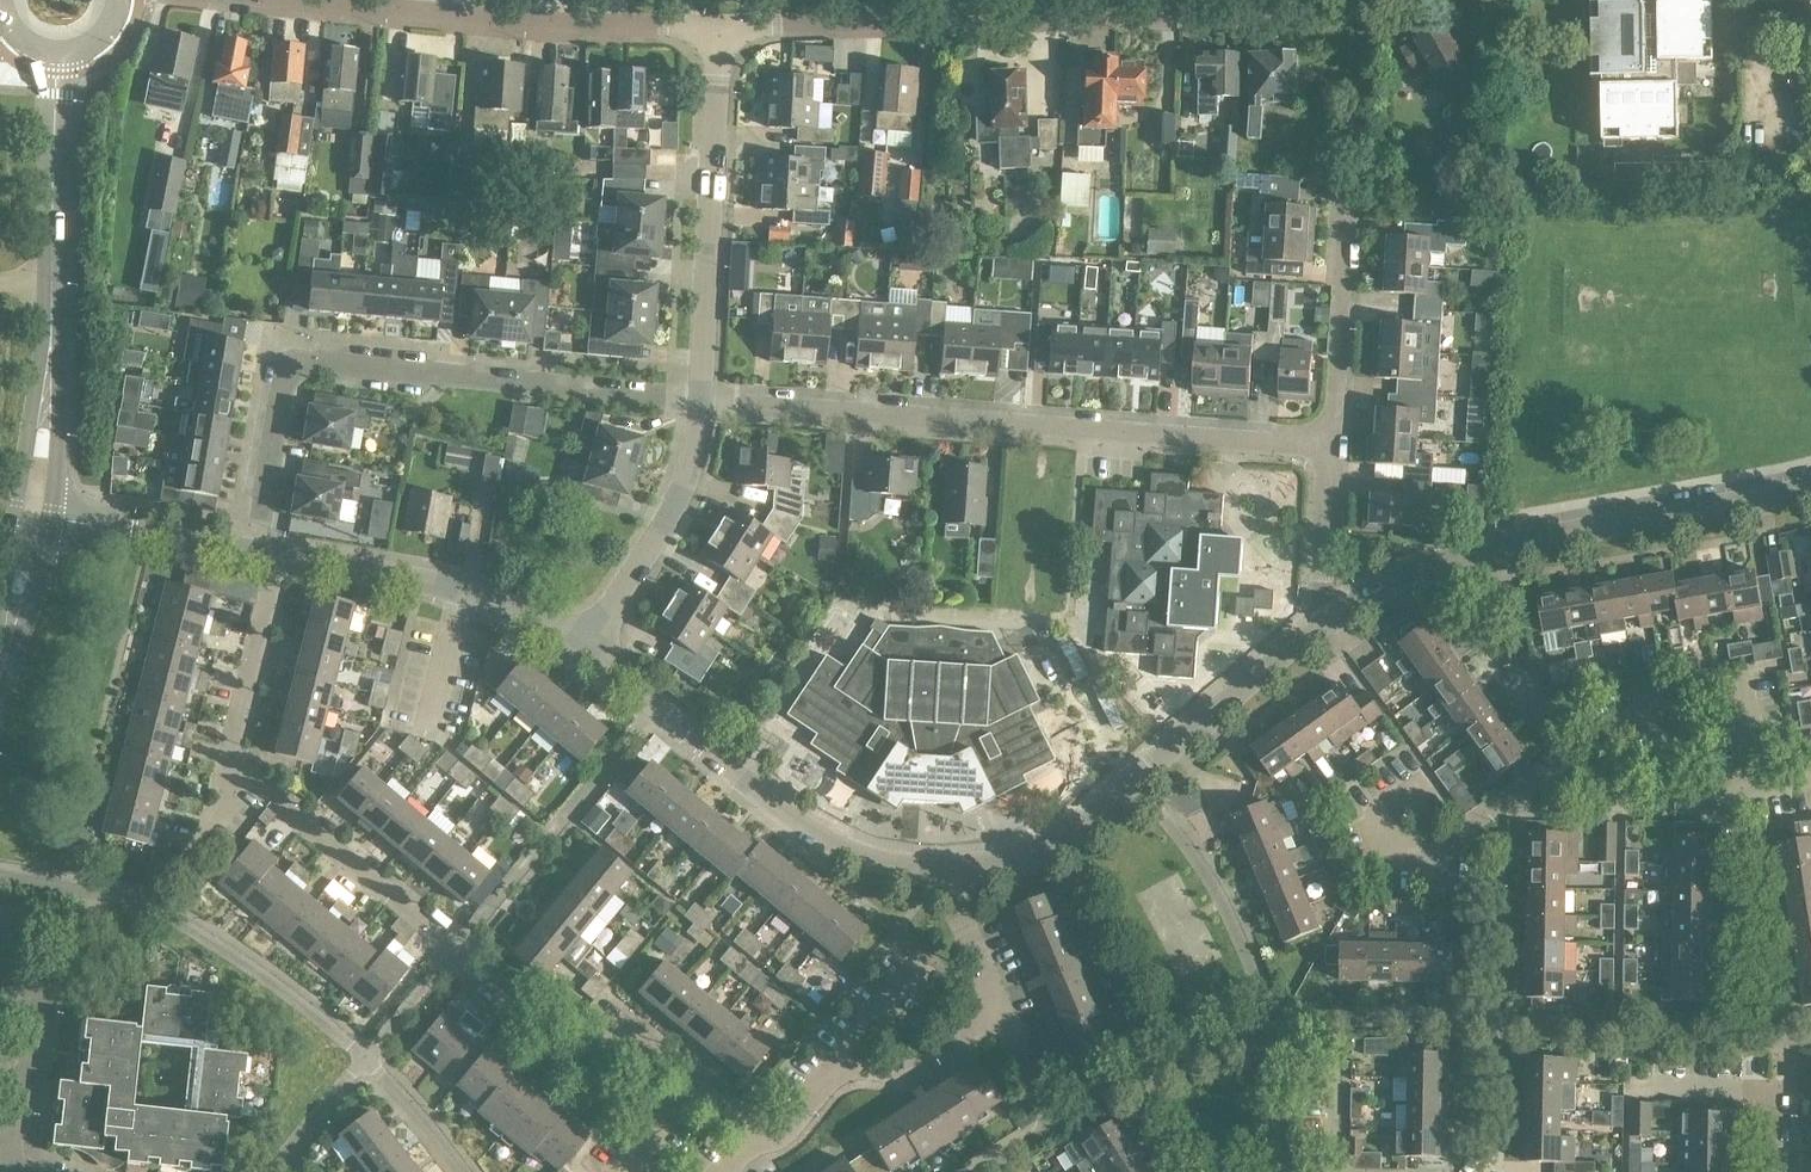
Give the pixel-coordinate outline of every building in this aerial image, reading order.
[(1587,23),(1587,43),(1592,43),(1592,79),(1602,79),(1603,116),(1598,116),(1598,136),(1603,136),(1603,142),(1680,141),(1679,87),(1698,87),(1698,63),(1714,63),(1713,0),(1660,0),(1660,7),(1644,7),(1644,2),(1591,3),(1591,23),(1587,23)] [(433,54),(443,32),(423,23),(412,44),(433,54)] [(1439,80),(1451,73),(1458,86),(1473,77),(1443,25),(1416,41),(1417,42),(1403,50),(1414,69),(1428,61),(1439,80)] [(155,73),(151,72),(147,93),(184,101),(188,81),(189,81),(196,42),(162,35),(155,73)] [(838,52),(838,39),(811,39),(811,52),(838,52)] [(218,59),(213,84),(219,85),(216,99),(251,105),(254,90),(245,89),(251,60),(243,59),(246,44),(226,40),(222,60),(218,59)] [(301,86),(304,48),(273,45),(271,68),(268,70),(270,80),(269,101),(299,104),(300,86),(301,86)] [(322,111),(353,114),(358,52),(327,50),(322,111)] [(1262,139),(1265,109),(1263,109),(1263,103),(1298,102),(1297,54),(1291,54),(1287,52),(1282,52),(1278,54),(1251,55),(1252,109),(1251,109),(1249,140),(1262,139)] [(1216,56),(1200,56),(1200,80),(1201,80),(1200,116),(1219,116),(1220,97),(1240,97),(1240,55),(1216,55),(1216,56)] [(435,60),(403,57),(398,101),(436,105),(433,131),(449,133),(455,77),(434,75),(435,60)] [(1113,133),(1114,104),(1113,104),(1114,63),(1115,63),(1115,61),(1113,61),(1113,58),(1085,57),(1084,97),(1085,97),(1085,105),(1080,105),(1078,109),(1077,148),(1105,149),(1105,133),(1113,133)] [(1113,104),(1114,104),(1142,105),(1143,64),(1140,64),(1140,62),(1130,62),(1129,63),(1115,63),(1114,63),(1113,104)] [(993,113),(975,113),(976,145),(999,144),(999,170),(1030,169),(1029,151),(1040,151),(1040,150),(1039,150),(1039,139),(1029,139),(1029,138),(1018,138),(1018,127),(1024,127),(1023,93),(1021,93),(1020,73),(1001,74),(1000,70),(997,67),(994,66),(990,65),(987,67),(984,69),(983,73),(983,77),(985,80),(988,82),(992,83),(993,113)] [(878,113),(876,130),(894,132),(899,69),(881,68),(877,113),(878,113)] [(480,113),(476,112),(473,151),(510,154),(513,116),(523,117),(526,73),(483,69),(480,113)] [(576,135),(577,123),(571,123),(571,110),(572,110),(573,89),(567,89),(568,71),(538,69),(537,107),(537,122),(555,123),(554,134),(576,135)] [(918,71),(899,69),(894,132),(912,134),(918,71)] [(585,129),(614,129),(615,72),(586,71),(585,129)] [(614,129),(644,130),(645,73),(615,72),(614,129)] [(836,105),(862,107),(864,76),(850,75),(849,87),(837,86),(836,105)] [(764,102),(771,103),(771,102),(811,104),(812,79),(765,77),(764,102)] [(769,128),(803,129),(803,143),(833,145),(834,130),(816,130),(817,105),(811,104),(771,102),(771,103),(769,128)] [(1475,109),(1453,108),(1452,141),(1473,142),(1475,109)] [(252,113),(230,116),(231,128),(254,125),(252,113)] [(282,116),(277,154),(308,158),(313,120),(282,116)] [(1150,116),(1150,144),(1176,145),(1177,117),(1150,116)] [(1057,121),(1038,121),(1039,139),(1039,150),(1040,150),(1055,150),(1057,121)] [(528,126),(514,125),(512,150),(527,151),(528,126)] [(1239,129),(1223,128),(1220,165),(1236,166),(1239,129)] [(1115,146),(1125,146),(1125,130),(1116,130),(1115,146)] [(351,134),(347,180),(370,182),(374,136),(351,134)] [(390,197),(396,139),(376,137),(369,195),(390,197)] [(1115,146),(1115,163),(1124,163),(1125,146),(1115,146)] [(584,161),(595,161),(595,148),(585,148),(584,161)] [(794,160),(760,159),(759,185),(766,185),(806,187),(807,186),(813,187),(817,187),(818,163),(825,163),(826,150),(795,148),(794,160)] [(650,167),(651,151),(614,149),(613,166),(650,167)] [(861,153),(857,198),(883,200),(886,155),(861,153)] [(156,157),(145,210),(150,211),(146,230),(168,235),(172,216),(176,216),(187,163),(156,157)] [(511,216),(514,160),(486,159),(485,186),(459,184),(458,212),(484,213),(483,219),(510,220),(510,216),(511,216)] [(1615,184),(1711,183),(1711,164),(1615,165),(1615,184)] [(553,165),(515,165),(515,180),(552,181),(553,165)] [(901,171),(899,202),(917,203),(920,172),(901,171)] [(1061,174),(1057,227),(1069,228),(1070,215),(1066,215),(1066,208),(1088,210),(1090,176),(1061,174)] [(1267,221),(1266,233),(1314,236),(1316,208),(1299,207),(1301,178),(1266,176),(1266,191),(1261,191),(1259,221),(1267,221)] [(617,210),(616,226),(661,230),(663,200),(637,198),(639,181),(603,181),(600,208),(617,210)] [(766,185),(759,185),(758,210),(799,212),(798,225),(828,226),(828,212),(816,212),(817,187),(813,187),(807,186),(806,187),(766,185)] [(1133,230),(1132,193),(1108,193),(1109,231),(1133,230)] [(408,211),(422,213),(423,202),(409,200),(408,211)] [(374,203),(374,214),(396,216),(397,205),(383,203),(374,203)] [(462,222),(461,233),(469,234),(472,232),(473,223),(462,222)] [(354,235),(368,236),(369,225),(354,224),(354,235)] [(1381,263),(1429,267),(1430,252),(1447,253),(1448,241),(1458,242),(1458,227),(1421,224),(1420,239),(1383,237),(1381,263)] [(632,257),(658,259),(661,230),(616,226),(615,242),(597,240),(595,268),(631,271),(632,257)] [(899,227),(897,251),(914,253),(915,228),(899,227)] [(838,228),(837,246),(852,247),(853,229),(838,228)] [(1183,228),(1160,228),(1160,248),(1183,248),(1183,228)] [(1312,264),(1314,236),(1266,233),(1265,248),(1248,247),(1247,274),(1275,276),(1276,262),(1312,264)] [(386,319),(412,321),(416,279),(415,279),(417,259),(404,258),(405,246),(393,245),(390,282),(386,319)] [(569,262),(570,247),(553,245),(552,260),(569,262)] [(308,312),(335,314),(339,272),(340,257),(330,256),(329,262),(299,259),(296,287),(311,288),(308,312)] [(441,301),(455,302),(459,263),(441,261),(439,281),(416,279),(412,321),(439,324),(441,301)] [(1140,264),(1126,263),(1125,273),(1139,274),(1140,264)] [(1416,295),(1415,309),(1443,311),(1445,282),(1428,282),(1429,267),(1381,263),(1380,293),(1416,295)] [(629,285),(631,271),(595,268),(594,283),(611,284),(608,313),(653,317),(655,288),(629,285)] [(1085,268),(1084,291),(1096,292),(1097,270),(1085,268)] [(1229,269),(1215,268),(1214,275),(1220,282),(1228,283),(1228,276),(1229,269)] [(335,314),(361,316),(364,280),(339,278),(340,272),(339,272),(335,314)] [(204,279),(181,276),(177,308),(200,310),(204,279)] [(490,278),(462,276),(459,312),(473,313),(471,339),(500,341),(504,297),(489,295),(490,278)] [(361,316),(386,319),(390,282),(364,280),(361,316)] [(520,298),(504,297),(500,341),(530,344),(532,318),(546,320),(550,284),(522,281),(520,298)] [(797,365),(801,314),(785,313),(786,297),(760,295),(758,325),(773,326),(770,363),(797,365)] [(842,331),(845,300),(830,299),(829,316),(801,314),(797,365),(825,367),(828,330),(842,331)] [(842,331),(858,332),(855,369),(882,371),(886,320),(860,318),(861,302),(845,300),(842,331)] [(1182,339),(1197,340),(1200,303),(1186,302),(1185,312),(1184,312),(1182,339)] [(941,375),(968,377),(971,326),(946,324),(947,304),(932,303),(931,307),(930,307),(929,308),(930,308),(928,337),(944,339),(941,375)] [(905,321),(886,320),(882,371),(911,373),(914,336),(928,337),(930,308),(929,308),(930,307),(906,305),(905,321)] [(1377,350),(1424,353),(1425,338),(1441,339),(1443,311),(1415,309),(1414,325),(1378,323),(1377,350)] [(608,313),(591,312),(587,355),(623,359),(624,344),(650,347),(653,317),(608,313)] [(988,327),(971,326),(968,377),(997,379),(999,351),(1014,352),(1015,345),(1029,346),(1031,315),(989,312),(988,327)] [(201,337),(197,363),(239,370),(243,344),(221,340),(223,326),(210,324),(191,320),(188,334),(201,337)] [(568,322),(551,322),(552,341),(569,340),(568,322)] [(1135,331),(1131,380),(1159,382),(1161,363),(1175,364),(1178,324),(1163,323),(1163,333),(1135,331)] [(1269,333),(1268,333),(1266,361),(1282,362),(1279,398),(1316,401),(1317,381),(1311,381),(1313,353),(1283,351),(1285,325),(1270,324),(1269,333)] [(1079,328),(1051,326),(1051,327),(1037,326),(1035,354),(1049,355),(1048,374),(1076,376),(1079,328)] [(1103,378),(1107,329),(1079,328),(1076,376),(1103,378)] [(1103,378),(1131,380),(1135,331),(1107,329),(1103,378)] [(1268,333),(1254,332),(1253,336),(1226,334),(1225,347),(1224,347),(1220,394),(1250,396),(1252,360),(1266,361),(1268,333)] [(1451,356),(1478,358),(1479,345),(1452,343),(1451,356)] [(1220,394),(1224,347),(1197,346),(1194,392),(1220,394)] [(1406,380),(1405,395),(1438,397),(1439,368),(1423,368),(1424,353),(1377,350),(1375,379),(1406,380)] [(146,356),(126,352),(124,366),(144,369),(146,356)] [(235,396),(239,370),(197,363),(191,362),(187,388),(193,389),(235,396)] [(148,381),(129,378),(126,395),(145,399),(148,381)] [(1452,414),(1473,415),(1474,386),(1453,385),(1452,414)] [(190,403),(177,401),(175,412),(188,414),(230,421),(235,396),(193,389),(190,403)] [(1436,425),(1438,397),(1405,395),(1405,396),(1410,396),(1409,410),(1372,408),(1371,436),(1418,439),(1419,424),(1436,425)] [(309,412),(306,411),(302,416),(300,421),(299,427),(299,433),(301,438),(304,439),(304,443),(348,451),(352,429),(369,431),(371,420),(385,422),(388,406),(339,398),(337,412),(310,408),(309,412)] [(527,408),(513,406),(508,433),(522,437),(527,408)] [(592,456),(635,468),(643,439),(599,427),(603,415),(586,413),(579,436),(596,441),(592,456)] [(142,417),(123,414),(120,429),(129,430),(139,432),(142,417)] [(226,447),(230,421),(188,414),(184,439),(226,447)] [(129,430),(120,429),(118,443),(137,446),(139,432),(129,430)] [(1405,466),(1404,481),(1432,483),(1434,455),(1417,454),(1418,439),(1371,436),(1369,464),(1405,466)] [(182,454),(169,452),(167,463),(180,465),(222,472),(226,447),(184,439),(182,454)] [(831,461),(848,461),(848,443),(831,443),(831,461)] [(453,456),(474,459),(476,449),(455,445),(453,456)] [(489,479),(507,480),(507,447),(490,447),(489,479)] [(774,489),(773,510),(772,510),(802,520),(805,481),(790,480),(792,461),(766,460),(767,453),(740,452),(738,486),(774,489)] [(1284,480),(1298,480),(1298,454),(1243,456),(1245,492),(1284,491),(1284,480)] [(627,497),(635,468),(592,456),(584,484),(567,480),(563,494),(598,504),(602,490),(627,497)] [(880,495),(912,497),(914,464),(868,461),(867,483),(852,482),(849,521),(868,523),(879,513),(880,495)] [(175,491),(162,488),(160,503),(192,509),(194,494),(217,498),(222,472),(180,465),(175,491)] [(969,526),(983,527),(985,501),(982,501),(984,469),(949,467),(944,539),(968,541),(969,526)] [(297,483),(294,483),(290,487),(288,493),(287,499),(287,504),(289,510),(292,510),(291,515),(336,523),(340,500),(351,502),(354,489),(359,490),(362,476),(327,470),(325,484),(298,479),(297,483)] [(1094,542),(1119,544),(1114,617),(1108,617),(1105,654),(1160,658),(1158,678),(1195,680),(1198,644),(1192,643),(1193,630),(1215,632),(1219,577),(1239,578),(1241,541),(1215,539),(1216,526),(1222,527),(1224,495),(1189,493),(1190,477),(1153,474),(1152,494),(1097,490),(1094,542)] [(1413,527),(1415,497),(1431,498),(1432,483),(1404,481),(1403,496),(1367,494),(1365,530),(1385,531),(1385,525),(1413,527)] [(405,531),(443,538),(451,500),(412,492),(405,531)] [(394,506),(371,502),(368,519),(391,522),(394,506)] [(715,533),(758,560),(773,537),(786,545),(802,520),(772,510),(760,529),(730,509),(715,533)] [(465,556),(470,526),(453,523),(448,553),(465,556)] [(336,556),(377,563),(381,539),(341,531),(336,556)] [(722,588),(748,605),(756,591),(744,583),(758,560),(715,533),(700,556),(730,576),(722,588)] [(979,540),(976,579),(994,580),(996,541),(979,540)] [(1792,550),(1768,555),(1773,582),(1796,578),(1792,550)] [(1801,564),(1803,577),(1810,575),(1810,562),(1801,564)] [(1727,576),(1734,612),(1736,627),(1765,622),(1756,571),(1727,576)] [(1646,579),(1652,614),(1677,610),(1680,610),(1676,585),(1675,579),(1674,574),(1646,579)] [(1698,575),(1675,579),(1676,585),(1680,610),(1677,610),(1679,622),(1694,619),(1696,632),(1710,630),(1708,617),(1701,581),(1699,581),(1698,575)] [(1803,577),(1805,592),(1810,591),(1810,575),(1803,577)] [(1734,612),(1727,576),(1701,581),(1708,617),(1734,612)] [(1646,579),(1619,583),(1626,619),(1639,617),(1642,630),(1655,628),(1652,614),(1646,579)] [(160,609),(206,621),(213,593),(167,581),(160,609)] [(727,610),(740,618),(748,605),(722,588),(714,601),(684,582),(669,605),(712,632),(727,610)] [(1619,583),(1592,588),(1598,624),(1601,637),(1628,632),(1626,619),(1619,583)] [(1575,647),(1572,628),(1585,626),(1588,643),(1601,640),(1600,637),(1601,637),(1598,624),(1592,588),(1565,593),(1575,647)] [(1237,598),(1236,617),(1255,618),(1255,610),(1273,611),(1274,592),(1255,590),(1254,599),(1237,598)] [(1544,633),(1560,630),(1563,649),(1575,647),(1565,593),(1538,598),(1544,633)] [(1782,608),(1795,606),(1793,593),(1779,596),(1782,608)] [(355,604),(316,594),(309,621),(348,631),(355,604)] [(1782,608),(1784,620),(1805,617),(1803,604),(1795,606),(1782,608)] [(664,661),(698,683),(717,653),(704,645),(712,632),(669,605),(654,629),(675,643),(664,661)] [(153,637),(199,649),(206,621),(160,609),(153,637)] [(212,624),(223,627),(226,615),(215,613),(212,624)] [(348,631),(309,621),(302,648),(341,658),(348,631)] [(1417,667),(1446,645),(1429,622),(1400,644),(1417,667)] [(212,624),(209,635),(220,638),(223,627),(212,624)] [(1082,672),(1095,668),(1079,625),(1067,629),(1082,672)] [(872,630),(839,680),(820,667),(787,717),(816,736),(810,746),(839,766),(836,772),(865,791),(895,811),(900,803),(957,806),(962,816),(1026,784),(1023,777),(1054,761),(991,634),(962,632),(941,628),(920,629),(889,628),(882,637),(872,630)] [(388,629),(385,641),(401,645),(404,633),(388,629)] [(146,666),(191,677),(199,649),(153,637),(146,666)] [(401,645),(385,641),(382,653),(398,657),(401,645)] [(1752,642),(1740,644),(1742,658),(1754,656),(1752,642)] [(1742,658),(1740,644),(1728,646),(1731,660),(1742,658)] [(1446,645),(1417,667),(1426,678),(1414,687),(1422,697),(1433,689),(1462,667),(1446,645)] [(341,658),(302,648),(296,675),(334,684),(341,658)] [(1687,659),(1684,648),(1672,650),(1675,664),(1686,662),(1687,661),(1687,659)] [(1791,662),(1804,660),(1802,648),(1789,650),(1791,662)] [(1643,649),(1631,651),(1634,665),(1645,663),(1643,649)] [(1634,665),(1631,651),(1619,653),(1621,667),(1634,665)] [(1689,673),(1701,671),(1698,657),(1687,659),(1687,661),(1686,662),(1689,673)] [(1593,678),(1589,658),(1577,661),(1580,680),(1593,678)] [(1361,672),(1378,695),(1390,687),(1389,686),(1394,683),(1377,660),(1361,672)] [(1804,660),(1791,662),(1793,674),(1806,672),(1804,660)] [(1553,685),(1580,680),(1577,661),(1549,665),(1553,685)] [(517,710),(542,679),(521,662),(496,692),(517,710)] [(139,694),(184,705),(191,677),(146,666),(139,694)] [(1442,701),(1429,711),(1436,721),(1449,711),(1478,690),(1462,667),(1433,689),(1442,701)] [(198,680),(209,682),(212,671),(201,668),(198,680)] [(334,684),(296,675),(289,701),(328,711),(334,684)] [(538,727),(563,696),(542,679),(517,710),(538,727)] [(209,682),(198,680),(195,691),(206,694),(209,682)] [(375,682),(372,694),(388,698),(391,686),(375,682)] [(1387,720),(1365,690),(1353,699),(1342,684),(1319,701),(1340,730),(1348,741),(1370,725),(1373,730),(1387,720)] [(1390,687),(1378,695),(1385,705),(1397,697),(1390,687)] [(1449,711),(1465,733),(1494,711),(1478,690),(1449,711)] [(1112,694),(1116,721),(1130,718),(1125,692),(1112,694)] [(131,722),(177,733),(184,705),(139,694),(131,722)] [(388,698),(372,694),(369,706),(385,710),(388,698)] [(560,745),(585,714),(563,696),(538,727),(560,745)] [(328,711),(289,701),(282,728),(321,738),(328,711)] [(1340,730),(1319,701),(1295,717),(1317,746),(1329,738),(1337,749),(1348,741),(1340,730)] [(1800,715),(1810,713),(1810,702),(1798,704),(1800,715)] [(1470,763),(1481,755),(1509,733),(1494,711),(1465,733),(1473,744),(1462,752),(1470,763)] [(1800,715),(1802,728),(1810,726),(1810,713),(1800,715)] [(585,714),(560,745),(581,762),(606,731),(585,714)] [(1295,717),(1273,733),(1295,762),(1307,753),(1316,765),(1325,758),(1317,746),(1295,717)] [(1403,729),(1411,740),(1422,731),(1414,721),(1403,729)] [(124,750),(170,761),(177,733),(131,722),(124,750)] [(184,735),(195,738),(198,727),(186,724),(184,735)] [(1411,740),(1417,749),(1434,736),(1427,727),(1422,731),(1411,740)] [(321,738),(282,728),(275,755),(314,765),(321,738)] [(345,730),(342,742),(358,746),(361,734),(345,730)] [(1303,774),(1295,762),(1273,733),(1252,749),(1262,764),(1256,786),(1271,791),(1274,779),(1273,778),(1285,770),(1293,781),(1303,774)] [(1509,733),(1481,755),(1497,778),(1527,757),(1509,733)] [(195,738),(184,735),(181,746),(192,749),(195,738)] [(409,757),(419,744),(410,736),(399,749),(409,757)] [(358,746),(342,742),(339,754),(355,758),(358,746)] [(429,752),(419,744),(409,757),(418,765),(429,752)] [(471,765),(483,752),(473,744),(462,757),(471,765)] [(1370,749),(1360,757),(1369,768),(1378,761),(1370,749)] [(117,778),(163,789),(170,761),(124,750),(117,778)] [(483,752),(471,765),(481,773),(492,760),(483,752)] [(1369,768),(1360,757),(1350,764),(1358,775),(1369,768)] [(458,782),(468,769),(459,761),(448,774),(458,782)] [(646,809),(671,779),(650,761),(625,792),(646,809)] [(1434,773),(1442,783),(1453,775),(1446,764),(1434,773)] [(358,816),(383,786),(362,768),(337,799),(358,816)] [(468,769),(458,782),(467,790),(478,777),(468,769)] [(1346,784),(1338,773),(1328,780),(1336,792),(1346,784)] [(1460,784),(1453,775),(1442,783),(1449,793),(1460,784)] [(110,806),(156,817),(163,789),(117,778),(110,806)] [(170,791),(181,794),(184,782),(173,779),(170,791)] [(514,799),(524,786),(515,779),(504,792),(514,799)] [(646,809),(667,827),(692,796),(671,779),(646,809)] [(358,816),(379,834),(404,803),(383,786),(358,816)] [(524,786),(514,799),(523,807),(534,794),(524,786)] [(1238,828),(1244,842),(1277,829),(1290,824),(1281,801),(1268,806),(1266,802),(1268,802),(1271,791),(1256,786),(1249,809),(1233,816),(1238,828)] [(181,794),(170,791),(167,802),(178,805),(181,794)] [(500,817),(510,804),(501,796),(490,809),(500,817)] [(714,814),(692,796),(667,827),(688,844),(714,814)] [(379,834),(400,851),(426,821),(404,803),(379,834)] [(510,804),(500,817),(509,825),(520,812),(510,804)] [(103,834),(148,845),(153,828),(156,817),(110,806),(103,834)] [(267,827),(276,816),(267,809),(258,819),(267,827)] [(714,814),(688,844),(709,862),(735,831),(714,814)] [(426,821),(400,851),(421,869),(447,838),(426,821)] [(1780,843),(1784,871),(1810,867),(1810,822),(1782,827),(1784,843),(1780,843)] [(1616,824),(1600,823),(1599,862),(1602,862),(1616,862),(1616,824)] [(1676,823),(1676,852),(1663,851),(1663,864),(1668,864),(1668,863),(1676,863),(1712,864),(1712,836),(1708,836),(1708,823),(1676,823)] [(1244,842),(1254,866),(1287,853),(1282,841),(1295,836),(1290,824),(1277,829),(1244,842)] [(1310,830),(1314,842),(1327,837),(1323,828),(1322,825),(1310,830)] [(605,841),(614,849),(625,836),(616,828),(605,841)] [(754,848),(735,831),(709,862),(730,879),(760,843),(759,842),(754,848)] [(1530,861),(1566,862),(1579,862),(1580,834),(1530,833),(1530,861)] [(166,849),(169,838),(157,836),(155,847),(166,849)] [(625,836),(614,849),(624,857),(634,844),(625,836)] [(1332,849),(1327,837),(1314,842),(1319,853),(1332,849)] [(421,869),(443,886),(468,856),(447,838),(421,869)] [(240,901),(275,859),(253,841),(218,883),(240,901)] [(730,879),(731,880),(736,875),(756,891),(781,860),(760,843),(730,879)] [(583,869),(614,894),(631,873),(600,848),(583,869)] [(1264,890),(1297,877),(1293,866),(1306,861),(1301,849),(1288,854),(1287,853),(1254,866),(1264,890)] [(1626,851),(1626,863),(1640,863),(1640,851),(1626,851)] [(468,856),(443,886),(464,904),(489,873),(468,856)] [(240,901),(263,920),(292,884),(272,867),(277,861),(275,859),(240,901)] [(802,878),(781,860),(756,891),(777,909),(802,878)] [(1565,888),(1566,876),(1579,876),(1579,862),(1566,862),(1530,861),(1529,888),(1565,888)] [(1329,879),(1343,873),(1338,862),(1325,867),(1329,879)] [(1602,875),(1615,875),(1616,862),(1602,862),(1602,875)] [(297,879),(305,870),(296,863),(288,872),(297,879)] [(647,876),(657,884),(668,871),(658,863),(647,876)] [(1640,863),(1626,863),(1626,876),(1640,876),(1640,863)] [(1712,864),(1676,863),(1668,863),(1668,864),(1667,890),(1675,890),(1711,891),(1712,864)] [(1788,897),(1810,894),(1810,867),(1784,871),(1788,897)] [(565,890),(596,915),(614,894),(583,869),(565,890)] [(305,870),(297,879),(306,887),(314,877),(305,870)] [(668,871),(657,884),(666,892),(677,879),(668,871)] [(1264,890),(1275,916),(1308,903),(1297,877),(1264,890)] [(802,878),(777,909),(798,926),(823,895),(802,878)] [(292,884),(263,920),(285,938),(315,902),(292,884)] [(1529,915),(1565,916),(1565,888),(1529,888),(1529,915)] [(548,911),(579,937),(596,915),(565,890),(548,911)] [(1664,917),(1675,918),(1711,918),(1711,891),(1675,890),(1675,906),(1664,906),(1664,917)] [(1112,1037),(1102,1014),(1108,1011),(1066,914),(1060,916),(1050,893),(1015,908),(1044,976),(1028,982),(1032,990),(1047,983),(1066,1027),(1040,1038),(1050,1062),(1076,1051),(1077,1052),(1112,1037)] [(1792,925),(1810,922),(1810,894),(1788,897),(1792,925)] [(659,895),(651,905),(664,916),(672,906),(659,895)] [(845,913),(823,895),(798,926),(819,944),(812,952),(845,913)] [(1334,907),(1344,913),(1352,901),(1342,895),(1334,907)] [(342,915),(349,906),(340,899),(332,908),(342,915)] [(1384,914),(1397,914),(1397,900),(1384,900),(1384,914)] [(1412,914),(1423,914),(1423,900),(1412,900),(1412,914)] [(1437,900),(1423,900),(1423,914),(1437,914),(1437,900)] [(1363,908),(1352,901),(1344,913),(1355,920),(1363,908)] [(285,938),(307,957),(337,920),(315,902),(285,938)] [(697,920),(704,911),(695,903),(684,916),(693,924),(697,920)] [(1319,930),(1308,903),(1275,916),(1286,943),(1319,930)] [(1615,917),(1615,905),(1601,905),(1601,916),(1615,917)] [(1625,905),(1625,917),(1638,917),(1638,905),(1625,905)] [(349,906),(342,915),(351,923),(358,914),(349,906)] [(708,907),(704,911),(697,920),(707,928),(717,915),(708,907)] [(530,932),(561,958),(579,937),(548,911),(530,932)] [(828,951),(840,961),(866,930),(845,913),(812,952),(820,959),(828,951)] [(1576,929),(1577,917),(1565,916),(1529,915),(1528,943),(1565,943),(1565,929),(1576,929)] [(1601,916),(1601,929),(1615,929),(1615,917),(1601,916)] [(1625,917),(1625,930),(1638,930),(1638,917),(1625,917)] [(399,935),(408,925),(400,918),(391,928),(399,935)] [(1664,933),(1664,945),(1710,946),(1711,918),(1675,918),(1675,933),(1664,933)] [(337,920),(307,957),(329,975),(359,939),(337,920)] [(697,920),(693,924),(686,933),(696,941),(707,928),(697,920)] [(1792,925),(1796,952),(1810,950),(1810,922),(1792,925)] [(416,932),(408,925),(399,935),(394,942),(402,949),(416,932)] [(631,928),(623,938),(636,949),(644,939),(631,928)] [(733,941),(742,949),(753,936),(744,928),(733,941)] [(561,958),(530,932),(513,953),(543,979),(561,958)] [(1394,982),(1395,945),(1397,945),(1397,934),(1370,934),(1370,945),(1368,945),(1367,981),(1394,982)] [(1422,982),(1452,982),(1452,946),(1439,946),(1439,935),(1424,934),(1424,945),(1422,945),(1422,982)] [(753,936),(742,949),(752,957),(763,944),(753,936)] [(636,949),(623,938),(615,948),(628,959),(636,949)] [(329,975),(352,993),(387,951),(385,950),(380,956),(359,939),(329,975)] [(1528,970),(1528,971),(1564,971),(1577,971),(1578,943),(1565,943),(1528,943),(1528,952),(1523,952),(1523,970),(1528,970)] [(1367,981),(1368,945),(1341,945),(1341,947),(1326,947),(1326,966),(1341,967),(1341,981),(1367,981)] [(1394,982),(1422,982),(1422,945),(1397,945),(1395,945),(1394,982)] [(1664,973),(1674,973),(1710,973),(1710,946),(1664,945),(1664,973)] [(720,960),(729,968),(740,955),(730,947),(720,960)] [(1801,979),(1810,978),(1810,950),(1796,952),(1801,979)] [(387,951),(352,993),(374,1012),(409,969),(387,951)] [(740,955),(729,968),(739,976),(750,963),(740,955)] [(1614,972),(1614,959),(1600,959),(1600,972),(1614,972)] [(1624,959),(1624,972),(1638,972),(1638,959),(1624,959)] [(576,969),(589,980),(601,990),(609,981),(596,970),(596,971),(582,961),(576,969)] [(659,1010),(684,978),(663,961),(637,992),(659,1010)] [(784,984),(795,971),(785,963),(774,976),(784,984)] [(804,979),(795,971),(784,984),(793,992),(804,979)] [(1528,971),(1527,998),(1564,999),(1564,986),(1577,986),(1577,971),(1564,971),(1528,971)] [(1600,972),(1600,984),(1614,984),(1614,972),(1600,972)] [(1624,972),(1624,984),(1638,984),(1638,972),(1624,972)] [(1710,973),(1674,973),(1673,1001),(1709,1001),(1710,973)] [(659,1010),(680,1027),(706,996),(684,978),(659,1010)] [(1801,979),(1805,1007),(1810,1006),(1810,978),(1801,979)] [(601,990),(589,980),(581,989),(594,1000),(601,990)] [(771,1003),(782,990),(772,982),(762,995),(771,1003)] [(83,1041),(89,1042),(87,1066),(80,1065),(78,1083),(59,1081),(57,1102),(63,1102),(60,1127),(54,1126),(52,1145),(127,1154),(126,1163),(146,1166),(146,1160),(158,1161),(158,1167),(177,1169),(178,1164),(190,1165),(189,1170),(203,1171),(208,1171),(209,1167),(221,1168),(220,1171),(221,1171),(227,1124),(224,1124),(225,1118),(239,1119),(241,1100),(236,1099),(239,1075),(244,1075),(246,1055),(204,1050),(210,994),(190,992),(189,999),(165,996),(166,989),(145,987),(141,1029),(135,1028),(135,1026),(85,1021),(83,1041)] [(706,996),(680,1027),(701,1044),(727,1013),(714,1003),(720,996),(712,990),(706,996)] [(791,997),(782,990),(771,1003),(781,1011),(791,997)] [(474,1001),(466,1010),(484,1024),(492,1015),(474,1001)] [(485,1026),(467,1011),(459,1020),(477,1035),(485,1026)] [(701,1044),(722,1062),(748,1031),(755,1022),(746,1015),(739,1023),(727,1013),(701,1044)] [(464,1032),(455,1025),(441,1014),(411,1050),(434,1069),(464,1032)] [(748,1031),(722,1062),(744,1079),(769,1048),(748,1031)] [(485,1050),(473,1040),(464,1032),(434,1069),(456,1087),(457,1087),(486,1051),(485,1050)] [(1408,1053),(1408,1037),(1365,1039),(1365,1055),(1394,1056),(1394,1077),(1449,1078),(1450,1053),(1408,1053)] [(1529,1081),(1576,1082),(1577,1060),(1589,1060),(1590,1049),(1566,1049),(1565,1059),(1530,1058),(1529,1081)] [(457,1087),(481,1106),(476,1111),(529,1155),(534,1150),(558,1170),(556,1171),(567,1171),(561,1167),(588,1135),(574,1123),(575,1122),(574,1121),(573,1122),(540,1095),(545,1089),(539,1084),(534,1090),(502,1063),(502,1062),(501,1061),(500,1062),(487,1051),(457,1087)] [(915,1155),(919,1161),(977,1124),(973,1118),(1001,1100),(976,1061),(961,1071),(960,1069),(958,1070),(959,1072),(923,1095),(918,1088),(911,1092),(916,1100),(880,1123),(880,1121),(878,1123),(879,1124),(863,1134),(872,1148),(847,1165),(843,1159),(827,1168),(827,1167),(825,1168),(826,1169),(822,1171),(889,1171),(915,1155)] [(1611,1085),(1611,1072),(1588,1073),(1589,1086),(1611,1085)] [(1447,1105),(1448,1087),(1449,1087),(1449,1078),(1394,1077),(1394,1079),(1408,1079),(1408,1104),(1447,1105)] [(1523,1091),(1523,1109),(1561,1110),(1562,1099),(1576,1099),(1576,1082),(1529,1081),(1529,1091),(1523,1091)] [(1351,1089),(1351,1103),(1362,1103),(1362,1089),(1351,1089)] [(1612,1111),(1623,1112),(1623,1096),(1612,1096),(1612,1111)] [(1362,1119),(1362,1103),(1351,1103),(1351,1119),(1362,1119)] [(1630,1136),(1649,1136),(1650,1104),(1631,1103),(1630,1136)] [(1408,1104),(1407,1131),(1447,1132),(1447,1105),(1408,1104)] [(1528,1129),(1528,1136),(1561,1137),(1561,1110),(1523,1109),(1523,1128),(1528,1129)] [(355,1156),(387,1132),(371,1110),(338,1135),(355,1156)] [(1595,1126),(1623,1127),(1623,1112),(1612,1111),(1595,1111),(1595,1126)] [(1680,1112),(1679,1137),(1727,1138),(1728,1113),(1680,1112)] [(1025,1117),(1009,1126),(1015,1138),(1031,1129),(1025,1117)] [(1083,1171),(1084,1171),(1131,1141),(1117,1119),(1080,1143),(1079,1140),(1065,1149),(1077,1167),(1079,1166),(1083,1171)] [(1446,1158),(1447,1132),(1407,1131),(1393,1131),(1392,1158),(1446,1158)] [(387,1132),(355,1156),(367,1171),(380,1171),(404,1154),(387,1132)] [(1561,1137),(1528,1136),(1528,1162),(1563,1163),(1563,1171),(1596,1171),(1597,1163),(1575,1163),(1575,1138),(1561,1138),(1561,1137)] [(1732,1147),(1727,1146),(1727,1138),(1679,1137),(1679,1138),(1679,1166),(1693,1166),(1693,1165),(1732,1166),(1732,1147)] [(1350,1156),(1362,1156),(1362,1140),(1350,1140),(1350,1156)] [(1131,1141),(1084,1171),(1132,1171),(1145,1163),(1131,1141)] [(1630,1163),(1640,1163),(1641,1148),(1630,1148),(1630,1163)] [(404,1154),(380,1171),(418,1171),(404,1154)] [(1145,1163),(1132,1171),(1151,1171),(1145,1163)] [(1630,1171),(1640,1171),(1640,1163),(1630,1163),(1630,1171)]
